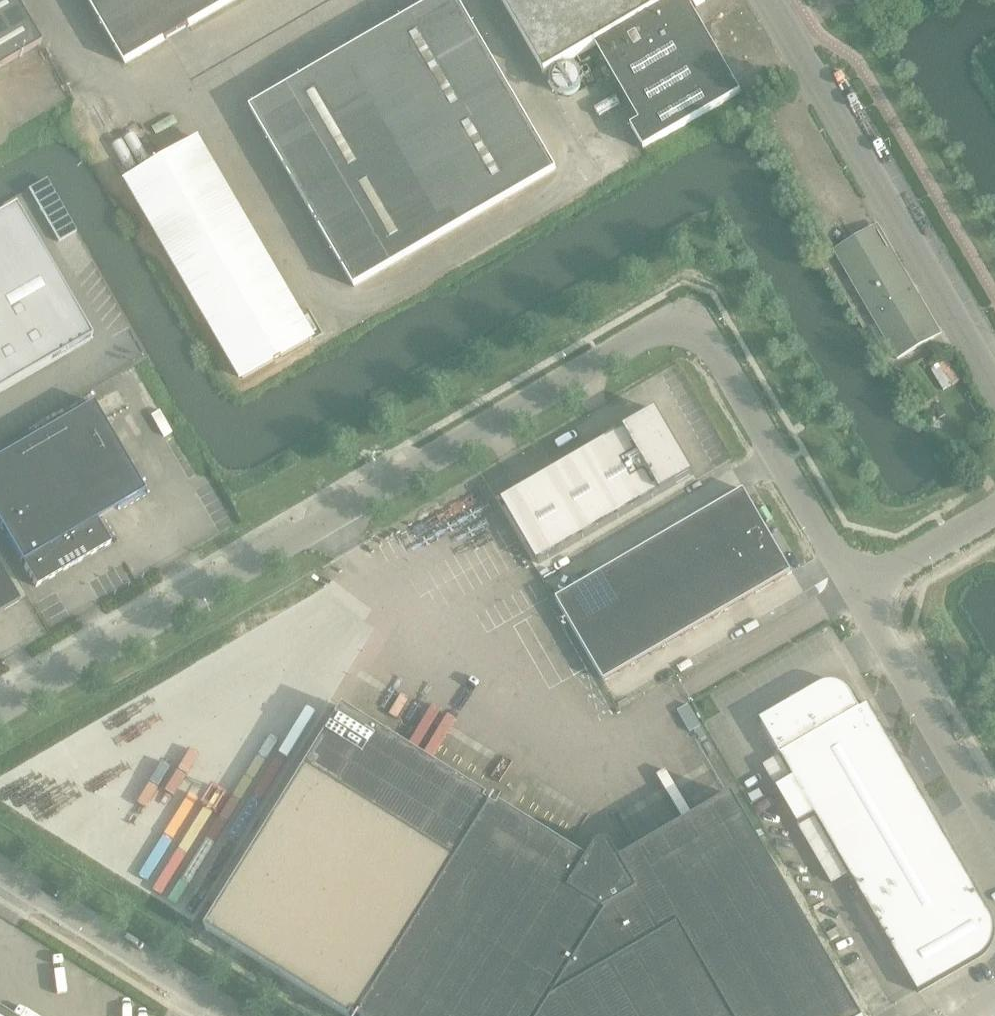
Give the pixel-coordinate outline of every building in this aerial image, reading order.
[(38,46),(12,0),(0,0),(0,68),(38,46)] [(126,65),(168,40),(195,24),(237,0),(88,0),(126,65)] [(250,108),(355,288),(557,171),(458,0),(437,0),(250,108)] [(546,76),(605,42),(649,118),(631,128),(644,150),(741,94),(687,0),(502,0),(546,76)] [(197,139),(127,179),(243,379),(313,339),(197,139)] [(91,340),(14,208),(0,216),(0,393),(91,340)] [(835,251),(849,275),(898,360),(941,335),(890,246),(877,225),(835,251)] [(93,403),(0,457),(0,525),(36,587),(110,544),(98,523),(96,520),(144,492),(93,403)] [(657,409),(503,499),(540,563),(694,473),(657,409)] [(556,599),(604,681),(792,573),(744,490),(556,599)] [(20,601),(0,567),(0,613),(20,601)] [(776,787),(799,825),(816,815),(862,895),(918,991),(919,993),(979,958),(983,956),(986,953),(989,950),(992,946),(993,941),(994,937),(994,935),(994,926),(994,923),(993,919),(991,914),(869,704),(860,709),(859,708),(851,694),(849,691),(846,688),(843,686),(839,684),(835,683),(831,683),(828,683),(824,684),(821,685),(801,697),(798,693),(790,698),(793,702),(772,714),(771,714),(761,720),(781,755),(794,777),(776,787)] [(233,947),(344,1015),(861,1015),(733,796),(621,861),(613,848),(612,847),(611,846),(609,845),(607,844),(605,844),(603,844),(601,845),(600,846),(598,847),(597,849),(590,861),(501,806),(498,810),(493,807),(497,800),(496,799),(492,806),(487,803),(489,799),(345,708),(207,930),(233,947)] [(685,708),(674,714),(687,735),(698,729),(685,708)] [(760,790),(749,796),(753,803),(764,797),(760,790)]
